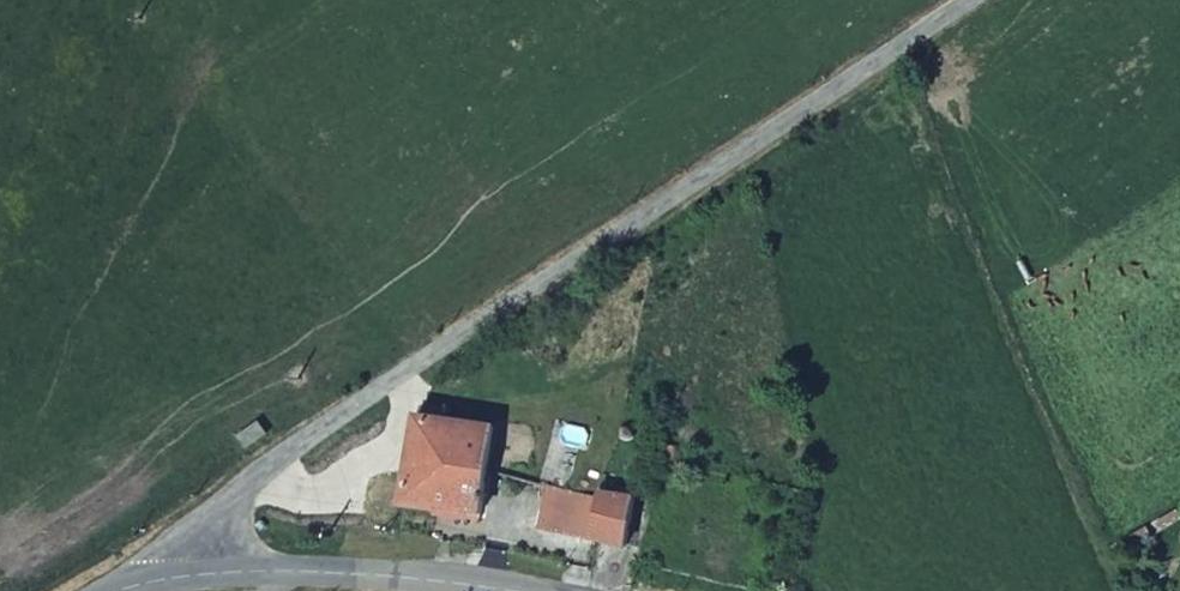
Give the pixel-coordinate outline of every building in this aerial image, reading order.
[(400,522),(470,536),(475,537),(493,445),(444,435),(444,426),(418,423),(400,522)] [(590,558),(626,565),(636,514),(601,505),(597,523),(540,511),(530,556),(588,567),(590,558)]
